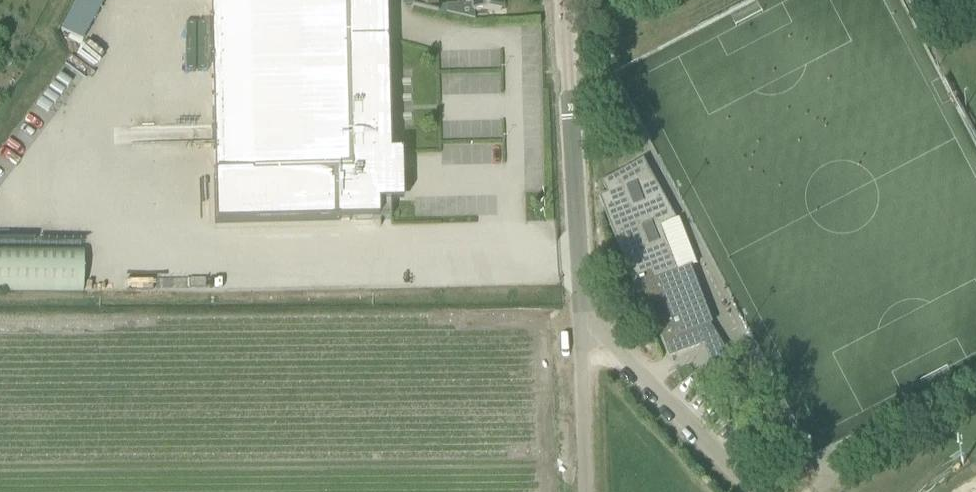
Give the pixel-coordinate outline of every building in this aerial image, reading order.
[(66,32),(90,42),(106,0),(78,0),(66,32)] [(215,223),(391,219),(390,203),(402,203),(401,153),(389,153),(389,148),(387,58),(386,8),(386,0),(210,0),(215,223)] [(416,7),(437,12),(436,0),(416,0),(416,7)] [(447,14),(474,20),(474,12),(501,12),(500,0),(459,0),(459,5),(447,6),(447,14)] [(440,92),(499,89),(499,72),(439,75),(440,92)] [(460,162),(460,154),(452,153),(452,144),(442,143),(441,161),(460,162)] [(678,219),(644,160),(603,183),(609,194),(601,197),(638,294),(645,291),(671,358),(705,345),(698,328),(711,324),(690,270),(681,273),(663,227),(678,219)] [(0,248),(0,292),(84,292),(83,247),(0,248)] [(124,269),(125,280),(155,277),(153,266),(124,269)]
